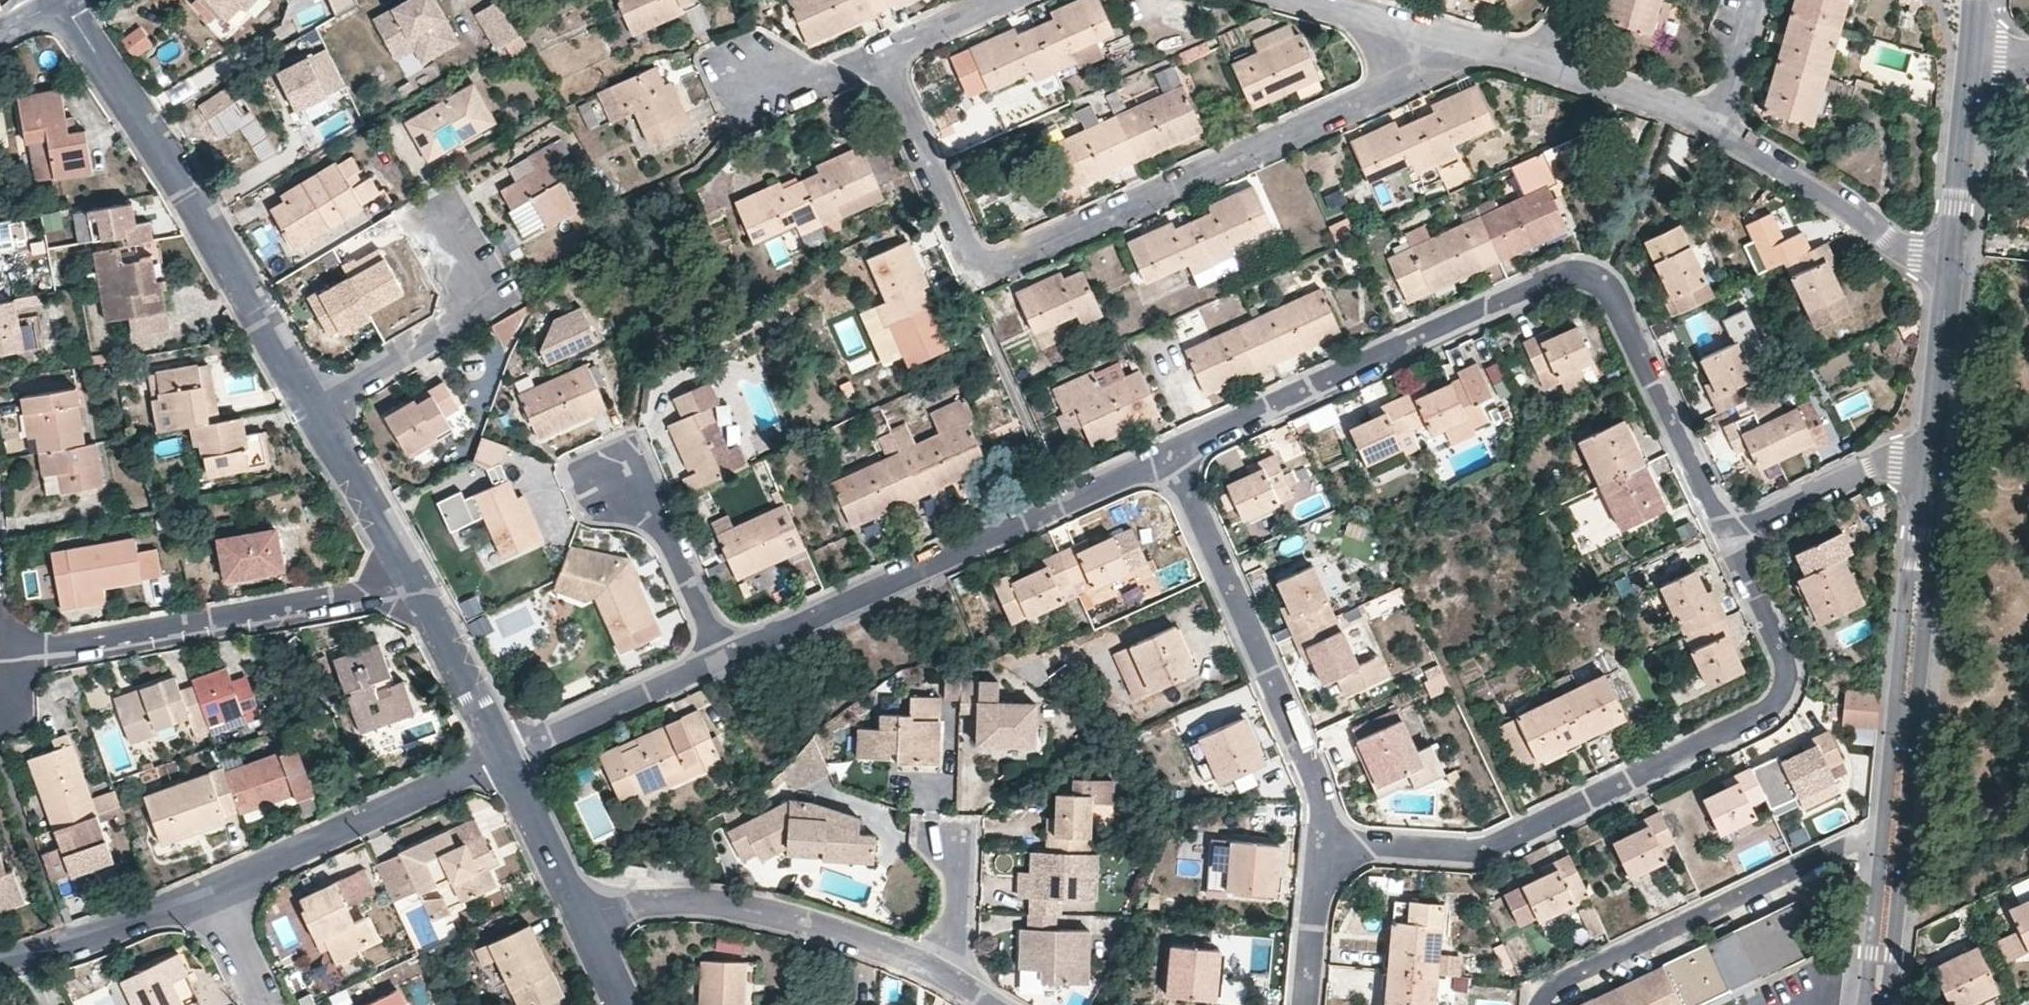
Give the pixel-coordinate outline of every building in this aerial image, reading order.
[(192,6),(211,24),(221,13),(228,20),(241,6),(246,9),(255,0),(197,0),(192,6)] [(358,0),(333,0),(339,13),(360,4),(358,0)] [(432,0),(409,0),(411,3),(405,7),(402,2),(370,21),(388,52),(416,36),(424,49),(451,34),(432,0)] [(633,35),(701,4),(699,0),(616,0),(633,35)] [(875,12),(869,0),(787,0),(806,43),(875,12)] [(875,12),(902,0),(869,0),(875,12)] [(1072,51),(1096,39),(1114,31),(1099,0),(1077,0),(1051,12),(1053,19),(1035,27),(1017,34),(1015,28),(970,48),(988,88),(1031,69),(1036,79),(1055,71),(1077,62),(1072,51)] [(1650,31),(1659,0),(1607,0),(1602,18),(1631,26),(1650,31)] [(1650,31),(1631,26),(1628,37),(1657,45),(1670,2),(1663,0),(1659,0),(1650,31)] [(1791,14),(1839,28),(1844,12),(1847,0),(1795,0),(1791,14)] [(498,2),(477,14),(497,49),(519,36),(498,2)] [(319,6),(304,14),(312,31),(327,22),(319,6)] [(1825,76),(1839,28),(1791,14),(1777,61),(1825,76)] [(134,25),(122,43),(136,53),(149,35),(134,25)] [(424,49),(416,36),(388,52),(393,62),(412,51),(420,65),(457,44),(451,34),(424,49)] [(1231,64),(1251,108),(1319,77),(1299,34),(1231,64)] [(1112,51),(1116,50),(1132,42),(1128,35),(1109,43),(1112,51)] [(526,48),(519,36),(497,49),(493,51),(503,67),(512,63),(510,58),(526,48)] [(1103,55),(1096,39),(1072,51),(1077,62),(1079,67),(1103,55)] [(1112,51),(1106,54),(1115,72),(1124,68),(1116,50),(1112,51)] [(338,86),(316,51),(275,76),(297,111),(338,86)] [(1764,110),(1811,124),(1825,76),(1777,61),(1765,101),(1764,110)] [(1173,66),(1155,73),(1165,95),(1182,87),(1173,66)] [(669,82),(662,85),(654,67),(608,88),(618,108),(630,103),(634,112),(649,145),(689,127),(669,82)] [(250,112),(232,84),(199,106),(216,133),(250,112)] [(1431,105),(1434,112),(1416,120),(1399,128),(1396,121),(1350,142),(1368,182),(1411,162),(1416,173),(1436,164),(1457,154),(1453,143),(1495,124),(1476,85),(1431,105)] [(1114,117),(1133,160),(1202,130),(1182,87),(1165,95),(1125,112),(1114,117)] [(410,124),(429,159),(491,123),(471,88),(410,124)] [(634,112),(630,103),(618,108),(608,88),(604,90),(597,93),(611,122),(634,112)] [(68,134),(60,92),(17,99),(24,143),(29,142),(46,139),(52,176),(91,170),(84,131),(68,134)] [(1116,92),(1105,97),(1114,117),(1125,112),(1116,92)] [(588,102),(578,108),(589,130),(600,125),(588,102)] [(932,110),(940,127),(959,119),(951,102),(932,110)] [(216,133),(220,140),(254,119),(250,112),(216,133)] [(1047,147),(1066,191),(1133,160),(1114,117),(1047,147)] [(46,139),(29,142),(35,179),(52,176),(46,139)] [(511,209),(530,198),(548,227),(577,210),(550,164),(562,157),(553,143),(527,158),(534,171),(538,178),(528,182),(526,177),(500,191),(511,209)] [(875,144),(863,148),(879,185),(891,179),(875,144)] [(816,166),(818,173),(783,188),(779,182),(734,202),(753,243),(795,225),(800,235),(840,217),(836,207),(880,187),(879,185),(863,148),(862,146),(816,166)] [(1513,166),(1527,194),(1547,184),(1557,179),(1544,151),(1513,166)] [(302,184),(306,191),(285,204),(283,201),(269,209),(293,248),(361,207),(360,205),(379,193),(369,177),(361,182),(355,173),(359,171),(351,158),(339,164),(336,163),(302,184)] [(526,177),(528,182),(538,178),(534,171),(526,177)] [(283,201),(285,204),(306,191),(302,184),(280,197),(283,201)] [(1527,194),(1478,216),(1431,237),(1411,247),(1388,257),(1405,295),(1428,284),(1431,291),(1498,261),(1568,229),(1547,184),(1527,194)] [(1211,213),(1194,220),(1213,264),(1234,254),(1233,253),(1229,244),(1240,239),(1270,225),(1253,186),(1209,206),(1211,213)] [(884,198),(880,187),(836,207),(840,217),(884,198)] [(132,203),(88,211),(93,241),(125,235),(127,245),(153,241),(149,222),(135,225),(132,203)] [(1783,232),(1794,227),(1785,206),(1773,212),(1783,232)] [(41,214),(44,228),(61,225),(58,210),(41,214)] [(1784,262),(1811,249),(1802,230),(1784,239),(1772,212),(1748,223),(1755,239),(1745,244),(1759,273),(1784,262)] [(1347,218),(1329,225),(1338,244),(1352,238),(1356,236),(1347,218)] [(1128,243),(1145,281),(1188,262),(1193,273),(1213,264),(1194,220),(1176,228),(1173,222),(1128,243)] [(1670,315),(1712,296),(1677,223),(1644,238),(1666,284),(1672,297),(1664,301),(1670,315)] [(1431,237),(1424,224),(1405,233),(1411,247),(1431,237)] [(1229,244),(1233,253),(1244,248),(1240,239),(1229,244)] [(1834,256),(1826,241),(1811,249),(1784,262),(1813,321),(1816,327),(1849,310),(1832,273),(1825,261),(1834,256)] [(906,242),(868,259),(887,302),(877,306),(886,327),(928,307),(920,290),(926,286),(906,242)] [(120,245),(96,249),(108,319),(132,316),(136,335),(171,328),(164,279),(162,269),(154,270),(152,257),(123,261),(120,245)] [(1218,277),(1219,278),(1240,268),(1234,254),(1213,264),(1218,277)] [(1832,273),(1840,269),(1834,256),(1825,261),(1832,273)] [(1193,273),(1199,286),(1218,277),(1213,264),(1193,273)] [(1063,278),(1060,272),(1016,291),(1034,332),(1076,313),(1081,323),(1102,314),(1082,269),(1063,278)] [(1405,295),(1409,302),(1431,291),(1428,284),(1405,295)] [(1664,301),(1672,297),(1666,284),(1658,288),(1664,301)] [(1341,331),(1321,288),(1252,319),(1185,349),(1204,392),(1271,363),(1341,331)] [(25,298),(26,309),(38,306),(37,296),(25,298)] [(24,350),(14,300),(0,302),(0,355),(24,350)] [(1723,317),(1735,342),(1745,363),(1769,351),(1746,306),(1723,317)] [(596,346),(579,308),(557,317),(541,352),(548,368),(596,346)] [(1593,360),(1575,325),(1558,333),(1541,341),(1538,333),(1522,341),(1545,388),(1561,381),(1567,392),(1596,378),(1589,362),(1593,360)] [(1538,333),(1541,341),(1558,333),(1554,326),(1538,333)] [(1702,358),(1713,381),(1719,393),(1711,396),(1718,412),(1734,404),(1748,397),(1741,382),(1752,376),(1745,363),(1735,342),(1702,358)] [(115,361),(114,353),(92,356),(94,364),(115,361)] [(1500,360),(1486,365),(1498,398),(1512,393),(1500,360)] [(206,400),(216,399),(211,364),(198,366),(206,400)] [(588,368),(587,365),(518,396),(538,438),(605,407),(597,388),(588,368)] [(596,365),(588,368),(597,388),(605,384),(596,365)] [(206,400),(198,366),(157,374),(162,398),(153,399),(159,432),(191,426),(220,421),(216,399),(206,400)] [(1491,394),(1480,369),(1428,393),(1415,399),(1411,391),(1398,396),(1412,429),(1426,423),(1431,434),(1445,427),(1466,417),(1471,426),(1486,419),(1477,400),(1491,394)] [(1159,412),(1140,370),(1101,388),(1093,370),(1052,389),(1062,412),(1073,407),(1091,444),(1159,412)] [(157,374),(149,375),(153,399),(162,398),(157,374)] [(720,401),(710,378),(671,397),(681,419),(707,407),(720,401)] [(1713,381),(1705,385),(1711,396),(1719,393),(1713,381)] [(417,405),(415,401),(385,418),(405,451),(425,440),(428,446),(452,431),(443,415),(457,407),(443,384),(430,392),(433,397),(417,405)] [(1411,391),(1415,399),(1428,393),(1425,384),(1411,391)] [(1775,384),(1748,397),(1761,424),(1789,411),(1775,384)] [(85,444),(75,389),(22,398),(24,414),(34,413),(38,437),(40,452),(85,444)] [(415,401),(417,405),(433,397),(430,392),(415,401)] [(1383,404),(1387,411),(1374,417),(1351,428),(1366,462),(1402,446),(1398,436),(1412,429),(1398,396),(1383,404)] [(831,484),(851,527),(918,496),(987,465),(971,430),(977,427),(964,400),(929,416),(938,435),(913,447),(903,428),(891,434),(899,453),(887,459),(831,484)] [(1338,421),(1329,403),(1293,420),(1301,438),(1338,421)] [(1371,409),(1374,417),(1387,411),(1383,404),(1371,409)] [(1727,433),(1744,425),(1734,404),(1718,412),(1727,433)] [(688,470),(694,467),(703,486),(715,480),(729,474),(747,466),(737,445),(727,449),(707,407),(681,419),(668,426),(688,470)] [(1803,417),(1797,407),(1789,411),(1761,424),(1742,433),(1758,466),(1801,446),(1814,440),(1817,447),(1830,441),(1816,411),(1803,417)] [(28,438),(38,437),(34,413),(24,414),(28,438)] [(243,417),(234,418),(237,435),(245,434),(243,417)] [(1445,427),(1452,441),(1473,431),(1471,426),(1466,417),(1445,427)] [(202,454),(204,455),(207,474),(250,467),(250,464),(265,462),(261,432),(245,434),(237,435),(234,418),(220,421),(191,426),(195,444),(201,445),(202,454)] [(1614,453),(1634,443),(1623,419),(1602,429),(1614,453)] [(887,428),(875,433),(887,459),(899,453),(891,434),(887,428)] [(1634,443),(1614,453),(1602,429),(1578,440),(1599,484),(1644,463),(1634,443)] [(265,431),(261,432),(265,462),(250,464),(250,467),(250,471),(271,466),(265,431)] [(486,470),(493,487),(507,481),(500,464),(508,447),(481,438),(473,461),(486,470)] [(405,451),(409,458),(428,446),(425,440),(405,451)] [(1801,446),(1804,453),(1817,447),(1814,440),(1801,446)] [(40,452),(44,475),(59,472),(63,491),(103,484),(96,442),(85,444),(40,452)] [(1259,460),(1263,468),(1251,474),(1227,484),(1243,518),(1293,495),(1274,453),(1259,460)] [(774,456),(767,459),(771,469),(778,466),(774,456)] [(1263,468),(1259,460),(1247,465),(1251,474),(1263,468)] [(1599,484),(1607,499),(1593,506),(1600,522),(1614,515),(1621,528),(1665,507),(1644,463),(1599,484)] [(734,486),(729,474),(715,480),(720,492),(734,486)] [(522,496),(515,499),(507,481),(493,487),(463,500),(472,521),(484,515),(504,557),(542,540),(522,496)] [(459,491),(437,502),(451,531),(472,521),(463,500),(459,491)] [(803,548),(784,506),(733,529),(717,536),(725,551),(729,560),(737,579),(787,556),(803,548)] [(733,529),(727,515),(711,523),(717,536),(733,529)] [(157,518),(159,527),(170,525),(168,516),(157,518)] [(867,545),(889,537),(883,521),(862,528),(867,545)] [(1086,577),(1091,587),(1146,562),(1131,529),(1088,549),(1076,555),(1072,546),(1057,553),(1071,584),(1086,577)] [(283,570),(276,530),(219,539),(226,580),(283,570)] [(134,539),(53,553),(62,609),(78,607),(75,592),(104,586),(142,580),(134,539)] [(1072,546),(1076,555),(1088,549),(1084,541),(1072,546)] [(787,556),(791,564),(807,557),(803,548),(787,556)] [(569,549),(559,574),(576,580),(585,600),(585,601),(596,596),(621,652),(659,635),(636,587),(631,588),(627,580),(632,578),(634,577),(628,565),(595,559),(569,549)] [(725,551),(717,555),(721,563),(729,560),(725,551)] [(1048,568),(1036,572),(1011,583),(1007,575),(992,582),(1010,622),(1025,615),(1026,617),(1062,601),(1064,604),(1078,598),(1071,584),(1057,553),(1044,559),(1048,568)] [(1842,557),(1799,578),(1820,622),(1863,601),(1842,557)] [(1048,568),(1044,559),(1033,564),(1036,572),(1048,568)] [(1293,635),(1335,617),(1311,566),(1277,581),(1288,605),(1293,616),(1286,619),(1293,635)] [(1689,617),(1696,630),(1726,615),(1719,602),(1712,605),(1706,592),(1695,569),(1661,585),(1678,622),(1689,617)] [(576,580),(559,574),(553,588),(585,600),(576,580)] [(636,587),(632,578),(627,580),(631,588),(636,587)] [(75,592),(78,607),(106,602),(104,586),(75,592)] [(1713,588),(1706,592),(1712,605),(1719,602),(1713,588)] [(479,598),(485,612),(501,604),(495,592),(479,598)] [(1381,609),(1406,604),(1404,593),(1379,598),(1381,609)] [(1026,617),(1033,633),(1070,617),(1064,604),(1062,601),(1026,617)] [(1286,619),(1293,616),(1288,605),(1281,608),(1286,619)] [(1726,615),(1696,630),(1702,643),(1691,649),(1699,666),(1708,683),(1709,685),(1742,669),(1732,646),(1726,634),(1733,630),(1726,615)] [(481,626),(476,616),(465,622),(471,632),(481,626)] [(1324,682),(1337,677),(1345,694),(1386,675),(1377,655),(1357,663),(1335,617),(1293,635),(1300,649),(1307,646),(1313,660),(1324,682)] [(1689,617),(1678,622),(1684,636),(1696,630),(1689,617)] [(360,619),(353,620),(355,631),(363,630),(360,619)] [(1194,672),(1173,627),(1131,646),(1151,691),(1194,672)] [(1696,630),(1684,636),(1691,649),(1702,643),(1696,630)] [(1733,630),(1726,634),(1732,646),(1738,642),(1733,630)] [(390,674),(379,643),(334,660),(344,690),(349,689),(351,695),(347,697),(354,718),(371,713),(367,703),(376,700),(384,723),(402,718),(400,712),(412,708),(403,682),(394,684),(389,686),(385,676),(390,674)] [(1025,650),(1023,646),(991,660),(1004,669),(1036,655),(1032,646),(1025,650)] [(1133,699),(1151,691),(1131,646),(1113,655),(1133,699)] [(1307,646),(1300,649),(1307,663),(1313,660),(1307,646)] [(1066,664),(1047,678),(1038,654),(1036,655),(1004,669),(1038,690),(1048,685),(1056,694),(1077,680),(1066,664)] [(311,657),(302,660),(304,667),(313,665),(311,657)] [(1433,695),(1450,686),(1439,665),(1423,673),(1433,695)] [(1708,683),(1699,666),(1686,672),(1695,689),(1708,683)] [(260,717),(248,682),(234,687),(231,679),(227,668),(191,680),(193,685),(207,726),(211,734),(260,717)] [(958,672),(944,671),(943,698),(958,699),(959,682),(958,672)] [(1626,716),(1605,674),(1578,686),(1571,672),(1555,681),(1561,696),(1559,696),(1579,738),(1607,725),(1624,717),(1626,716)] [(390,674),(385,676),(389,686),(394,684),(390,674)] [(248,682),(246,675),(231,679),(234,687),(248,682)] [(174,676),(140,688),(143,696),(116,706),(129,742),(157,733),(155,728),(188,717),(193,731),(207,726),(193,685),(179,690),(174,676)] [(1033,746),(1033,705),(996,704),(996,682),(959,682),(958,699),(958,714),(971,714),(976,714),(976,726),(976,745),(1033,746)] [(321,685),(306,690),(315,716),(330,710),(321,685)] [(113,698),(116,706),(143,696),(140,688),(113,698)] [(1877,710),(1879,691),(1845,689),(1843,707),(1846,708),(1877,710)] [(1556,698),(1553,692),(1528,703),(1531,709),(1556,698)] [(1559,696),(1556,698),(1531,709),(1516,717),(1537,758),(1579,738),(1559,696)] [(910,697),(910,714),(879,714),(879,729),(858,728),(857,758),(888,759),(889,751),(897,751),(897,763),(938,764),(939,737),(929,737),(930,720),(939,720),(940,697),(910,697)] [(367,703),(371,713),(354,718),(359,732),(384,723),(376,700),(367,703)] [(1875,729),(1877,710),(1846,708),(1843,707),(1842,725),(1875,729)] [(400,712),(402,718),(415,714),(412,708),(400,712)] [(681,718),(684,725),(701,717),(698,710),(681,718)] [(684,725),(681,718),(636,738),(638,745),(621,754),(642,798),(662,789),(656,779),(700,759),(705,769),(721,762),(711,738),(703,721),(701,717),(684,725)] [(1516,717),(1497,726),(1518,767),(1537,758),(1516,717)] [(1607,725),(1612,733),(1628,726),(1624,717),(1607,725)] [(711,738),(716,736),(708,718),(703,721),(711,738)] [(1234,752),(1253,743),(1243,718),(1223,727),(1234,752)] [(1437,758),(1422,764),(1402,719),(1387,726),(1384,720),(1371,726),(1374,732),(1357,739),(1378,785),(1408,771),(1415,787),(1444,774),(1437,758)] [(939,720),(930,720),(929,737),(939,737),(939,720)] [(1253,743),(1234,752),(1223,727),(1200,738),(1220,783),(1263,764),(1253,743)] [(1804,809),(1840,792),(1833,778),(1847,772),(1842,763),(1843,760),(1827,730),(1813,736),(1816,744),(1803,750),(1780,761),(1797,796),(1804,809)] [(95,814),(90,800),(67,736),(51,741),(54,749),(29,758),(37,781),(44,779),(49,794),(43,796),(54,829),(95,814)] [(1816,744),(1813,736),(1799,742),(1803,750),(1816,744)] [(638,745),(636,738),(617,747),(621,754),(638,745)] [(269,752),(270,757),(296,748),(295,743),(269,752)] [(621,754),(617,747),(599,755),(622,807),(642,798),(621,754)] [(296,748),(270,757),(225,773),(239,811),(239,812),(294,792),(296,799),(313,793),(296,748)] [(1762,749),(1752,754),(1757,766),(1767,761),(1762,749)] [(1757,766),(1751,769),(1765,799),(1771,809),(1797,796),(1780,761),(1777,756),(1767,761),(1757,766)] [(705,769),(700,759),(656,779),(662,789),(705,769)] [(1740,780),(1726,786),(1703,798),(1720,832),(1756,815),(1752,805),(1765,799),(1751,769),(1750,766),(1736,773),(1740,780)] [(145,796),(161,842),(225,819),(224,816),(239,811),(225,773),(223,769),(145,796)] [(1718,781),(1713,769),(1700,776),(1705,787),(1718,781)] [(1740,780),(1736,773),(1724,779),(1726,786),(1740,780)] [(1056,793),(1055,817),(1055,834),(1047,834),(1046,851),(1091,853),(1091,801),(1110,801),(1111,779),(1074,777),(1074,793),(1056,793)] [(43,796),(49,794),(44,779),(37,781),(43,796)] [(120,805),(115,791),(90,800),(95,814),(120,805)] [(1771,809),(1765,799),(1752,805),(1756,815),(1757,817),(1771,811),(1771,809)] [(863,835),(862,819),(811,802),(789,803),(726,834),(740,862),(755,856),(758,861),(791,854),(826,854),(826,863),(879,863),(879,835),(863,835)] [(1645,817),(1648,825),(1634,831),(1613,842),(1629,875),(1664,858),(1660,848),(1674,841),(1659,810),(1645,817)] [(95,814),(54,829),(61,847),(42,853),(51,881),(70,874),(71,876),(87,870),(84,861),(90,860),(93,869),(94,872),(114,865),(95,814)] [(1047,834),(1055,834),(1055,817),(1047,817),(1047,834)] [(1648,825),(1645,817),(1631,824),(1634,831),(1648,825)] [(481,833),(474,818),(447,830),(456,845),(481,833)] [(421,897),(422,899),(443,897),(450,914),(463,907),(461,903),(496,884),(489,867),(490,867),(486,859),(492,856),(481,833),(456,845),(447,830),(375,865),(396,909),(421,897)] [(1206,894),(1238,897),(1239,892),(1274,894),(1279,844),(1211,839),(1206,894)] [(1707,853),(1701,842),(1686,848),(1691,860),(1707,853)] [(1098,853),(1091,853),(1046,851),(1032,851),(1031,872),(1031,896),(1096,898),(1098,853)] [(791,854),(791,863),(826,863),(826,854),(791,854)] [(1555,861),(1558,869),(1545,875),(1523,885),(1537,915),(1539,919),(1590,895),(1570,854),(1555,861)] [(492,856),(486,859),(490,867),(498,863),(495,855),(492,856)] [(90,860),(84,861),(87,870),(93,869),(90,860)] [(1541,868),(1545,875),(1558,869),(1555,861),(1541,868)] [(0,862),(0,910),(23,902),(11,870),(4,872),(0,862)] [(94,872),(96,880),(116,872),(114,865),(94,872)] [(347,908),(376,894),(362,868),(335,882),(300,899),(303,908),(301,910),(316,942),(324,938),(329,950),(336,964),(355,955),(354,951),(374,940),(365,919),(355,923),(347,908)] [(1031,872),(1016,871),(1016,896),(1031,896),(1031,872)] [(1537,915),(1523,885),(1506,894),(1520,923),(1537,915)] [(1159,893),(1147,892),(1147,908),(1158,909),(1159,893)] [(443,897),(422,899),(432,922),(450,914),(443,897)] [(1395,899),(1393,921),(1441,924),(1443,902),(1395,899)] [(2009,909),(2028,950),(2028,899),(2009,909)] [(1708,944),(1590,1000),(1593,1004),(1689,1004),(1727,987),(1759,972),(1793,955),(1816,944),(1797,902),(1737,929),(1708,944)] [(1593,903),(1580,910),(1593,936),(1605,929),(1593,903)] [(1461,958),(1438,955),(1441,924),(1393,921),(1388,970),(1448,975),(1455,976),(1459,976),(1461,958)] [(562,996),(528,923),(489,943),(496,959),(519,1004),(543,1004),(562,996)] [(1021,968),(1044,969),(1043,981),(1088,983),(1091,930),(1024,927),(1021,968)] [(324,938),(316,942),(322,953),(329,950),(324,938)] [(483,965),(496,959),(489,943),(476,950),(483,965)] [(1502,943),(1492,946),(1503,970),(1512,966),(1502,943)] [(1219,950),(1172,946),(1167,995),(1215,1000),(1219,950)] [(1998,989),(1977,946),(1932,968),(1944,992),(1967,980),(1978,1000),(1998,989)] [(120,982),(130,1004),(180,1004),(170,983),(186,976),(176,955),(120,982)] [(744,962),(701,961),(700,1004),(743,1004),(744,962)] [(1388,970),(1385,1004),(1434,1004),(1435,991),(1447,991),(1448,975),(1388,970)] [(1459,976),(1455,976),(1454,990),(1467,991),(1468,976),(1459,976)] [(1951,1004),(1965,1004),(1978,1000),(1967,980),(1944,992),(1951,1004)] [(396,991),(367,1004),(403,1004),(396,991)]
